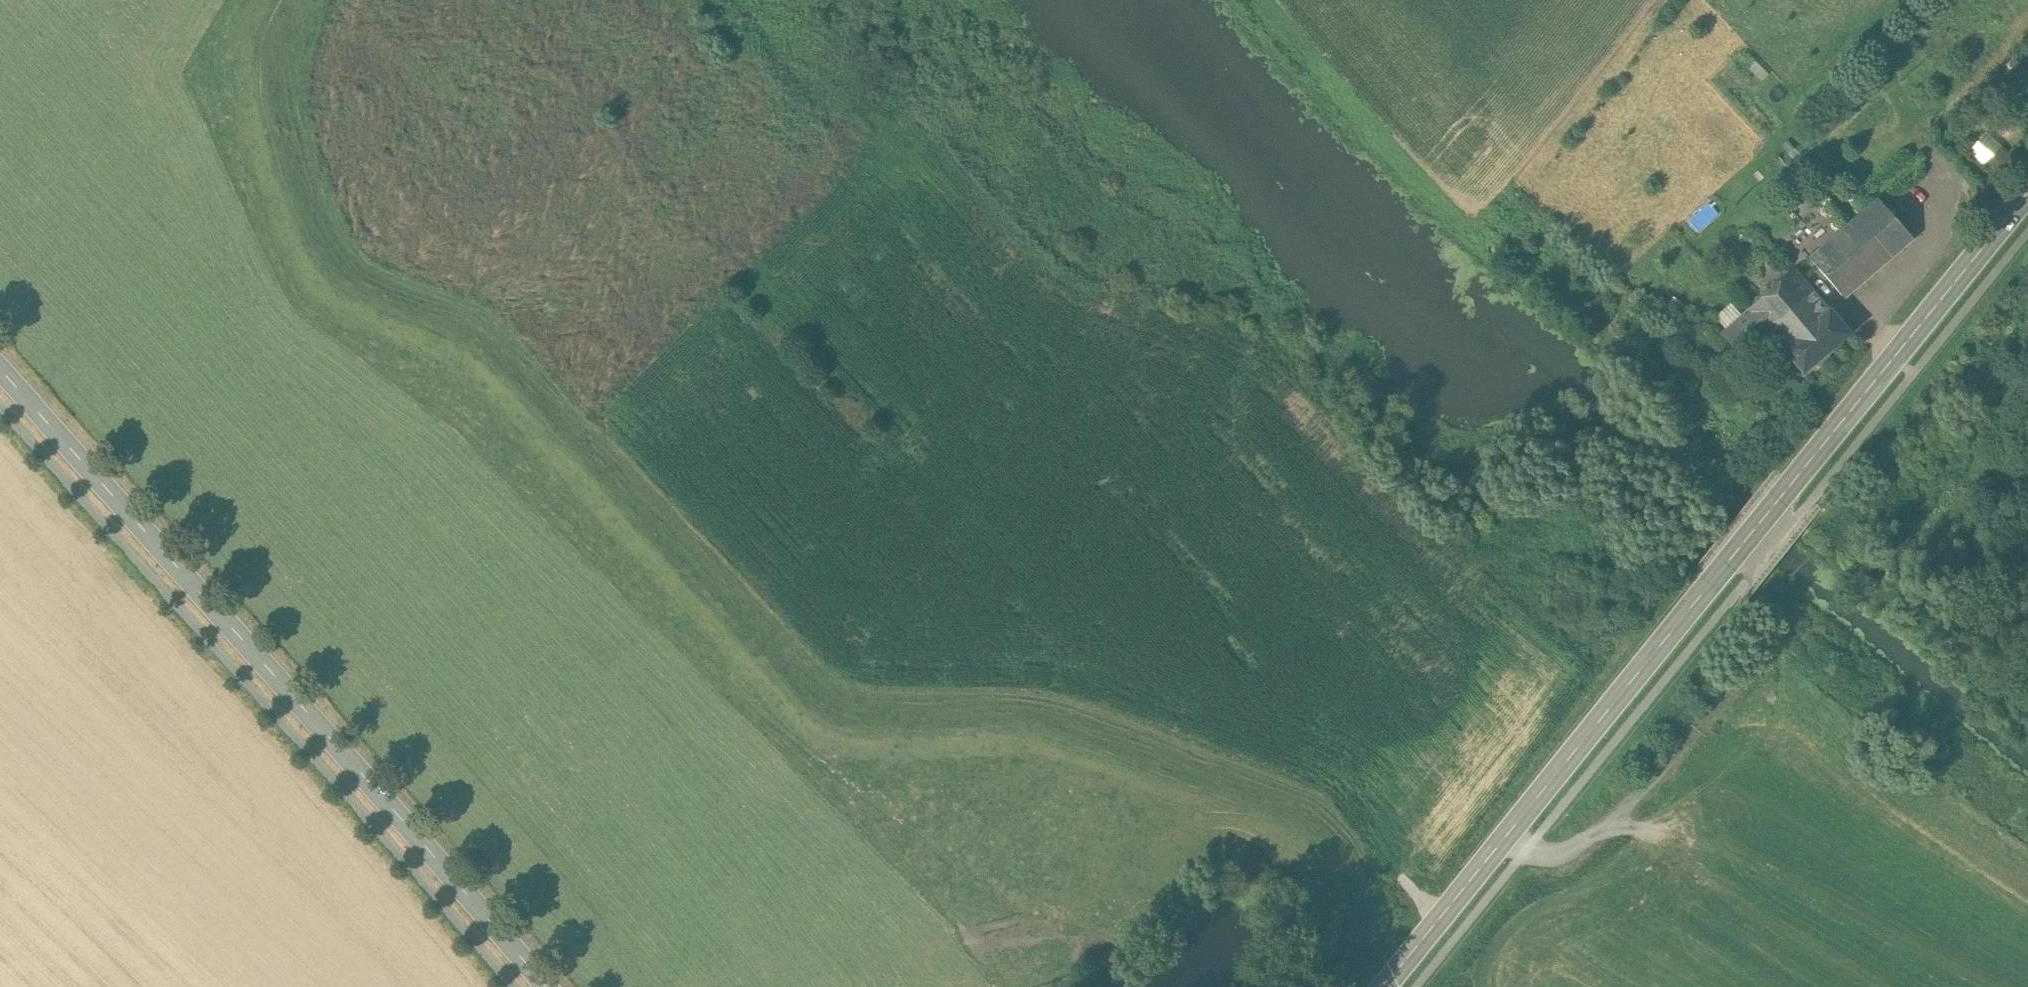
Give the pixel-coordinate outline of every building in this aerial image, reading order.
[(2002,146),(1987,132),(1970,151),(1984,165),(2002,146)] [(2012,156),(2002,146),(1984,165),(1994,175),(2012,156)] [(1879,199),(1810,258),(1845,299),(1913,239),(1879,199)] [(1749,311),(1770,334),(1814,295),(1795,271),(1749,311)] [(1770,334),(1783,350),(1828,311),(1814,295),(1770,334)] [(1828,311),(1783,350),(1805,375),(1852,334),(1831,308),(1828,311)] [(1741,359),(1770,334),(1749,311),(1720,335),(1741,359)]
